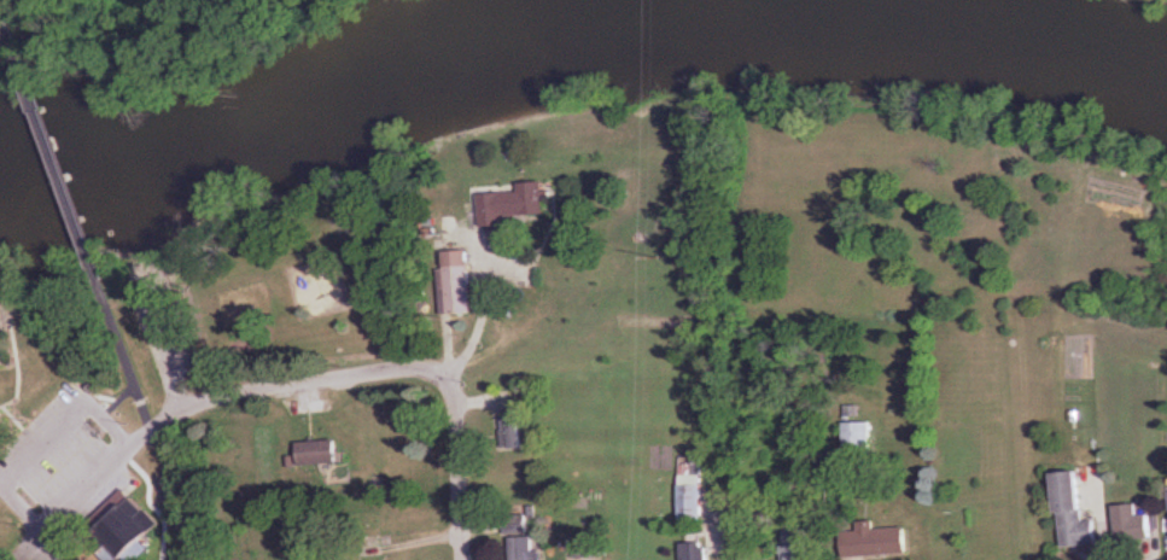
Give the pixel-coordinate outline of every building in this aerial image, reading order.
[(515,216),(552,215),(551,182),(528,182),(528,192),(488,193),(489,225),(516,225),(515,216)] [(476,315),(476,251),(444,251),(444,315),(476,315)] [(502,415),(503,451),(525,450),(523,414),(502,415)] [(872,423),(847,423),(847,451),(872,451),(872,423)] [(342,442),(301,442),(301,466),(342,466),(342,442)] [(683,464),(683,521),(705,521),(705,464),(683,464)] [(1090,519),(1088,472),(1061,473),(1065,548),(1104,546),(1103,519),(1090,519)] [(127,558),(130,559),(143,559),(154,549),(147,543),(164,525),(139,500),(93,546),(107,559),(125,559),(127,558)] [(1144,515),(1144,505),(1120,506),(1121,542),(1159,541),(1158,515),(1144,515)] [(911,528),(879,529),(879,523),(863,523),(863,532),(849,532),(849,558),(912,556),(911,528)] [(814,526),(789,526),(789,559),(814,559),(814,526)] [(509,537),(509,559),(540,559),(540,553),(537,553),(537,537),(509,537)] [(685,559),(711,559),(711,543),(685,544),(685,559)]
